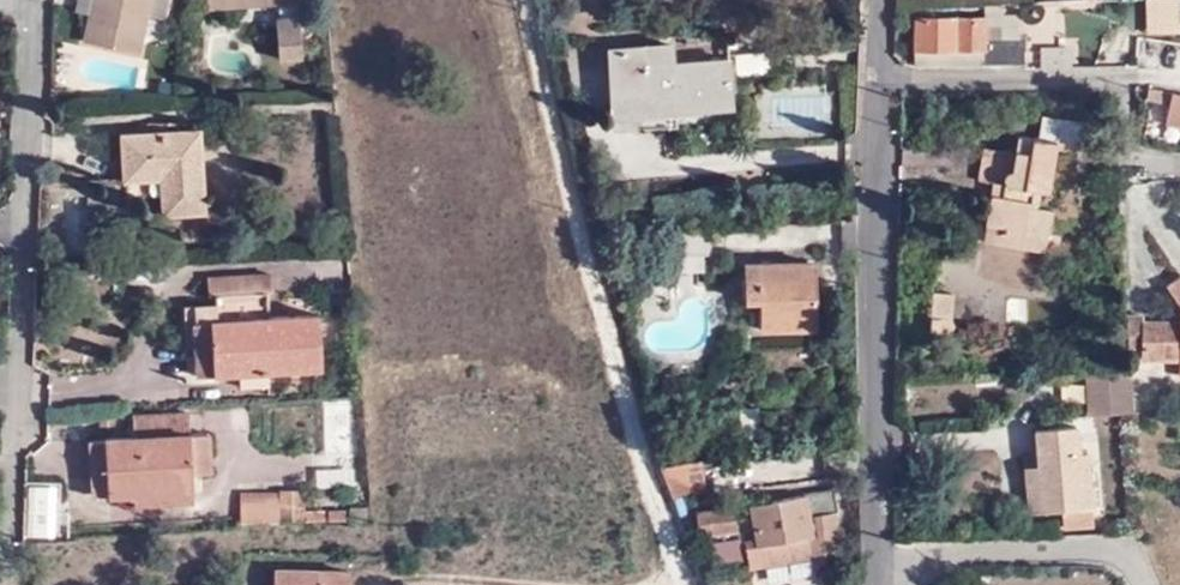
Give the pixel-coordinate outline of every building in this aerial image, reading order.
[(92,14),(95,15),(98,0),(81,0),(78,11),(92,14)] [(92,14),(85,42),(137,52),(149,0),(98,0),(95,15),(92,14)] [(279,2),(296,1),(296,0),(208,0),(208,9),(279,2)] [(279,2),(280,20),(298,19),(296,1),(279,2)] [(298,19),(280,20),(276,20),(279,59),(301,57),(298,19)] [(986,40),(985,19),(916,20),(917,64),(1022,63),(1022,39),(986,40)] [(671,45),(644,46),(645,66),(673,63),(671,45)] [(608,49),(612,111),(649,108),(645,66),(644,46),(608,49)] [(674,106),(675,111),(733,106),(728,59),(673,63),(645,66),(649,108),(674,106)] [(1171,91),(1164,123),(1179,126),(1179,93),(1171,91)] [(642,114),(649,114),(649,108),(612,111),(613,119),(641,118),(642,114)] [(1003,230),(1047,238),(1052,208),(1030,203),(1032,188),(1047,190),(1056,141),(1078,145),(1082,123),(1040,115),(1037,137),(1017,134),(1014,152),(984,146),(979,178),(992,181),(1004,183),(1001,195),(990,192),(984,222),(1005,226),(1003,230)] [(125,181),(161,180),(174,180),(175,192),(162,194),(163,216),(204,213),(198,131),(122,136),(125,181)] [(174,180),(161,180),(162,194),(175,192),(174,180)] [(1004,183),(992,181),(990,192),(1001,195),(1004,183)] [(1045,251),(1047,238),(1003,230),(1005,226),(984,222),(981,240),(1045,251)] [(814,263),(745,265),(746,301),(762,301),(763,329),(815,327),(814,263)] [(269,274),(206,277),(206,295),(213,294),(213,303),(192,304),(193,320),(190,321),(193,374),(237,373),(237,386),(265,384),(265,371),(319,368),(316,315),(266,317),(265,292),(269,292),(269,274)] [(1178,276),(1164,284),(1179,310),(1179,276),(1178,276)] [(932,292),(931,318),(949,319),(951,293),(932,292)] [(949,319),(931,318),(930,332),(951,333),(956,330),(957,325),(956,321),(953,319),(949,319)] [(1179,358),(1179,343),(1179,344),(1179,319),(1177,322),(1141,320),(1140,357),(1179,358)] [(1129,411),(1128,369),(1083,370),(1086,413),(1129,411)] [(193,491),(192,473),(190,434),(188,412),(135,416),(134,439),(104,440),(109,496),(132,495),(193,491)] [(1036,429),(1039,466),(1042,511),(1063,511),(1063,523),(1092,522),(1086,452),(1078,453),(1076,425),(1036,429)] [(190,434),(192,473),(210,472),(208,433),(190,434)] [(109,496),(104,440),(89,441),(92,498),(109,496)] [(707,496),(704,462),(663,469),(674,499),(707,496)] [(1042,511),(1039,466),(1024,467),(1028,512),(1042,511)] [(832,489),(753,506),(763,568),(838,556),(836,513),(832,489)] [(192,504),(193,491),(132,495),(133,507),(192,504)] [(281,524),(305,524),(303,491),(279,493),(279,505),(281,524)] [(281,524),(279,505),(242,505),(242,523),(247,524),(281,524)] [(738,530),(736,508),(698,513),(700,536),(738,530)] [(349,571),(275,569),(275,584),(349,584),(349,571)]
